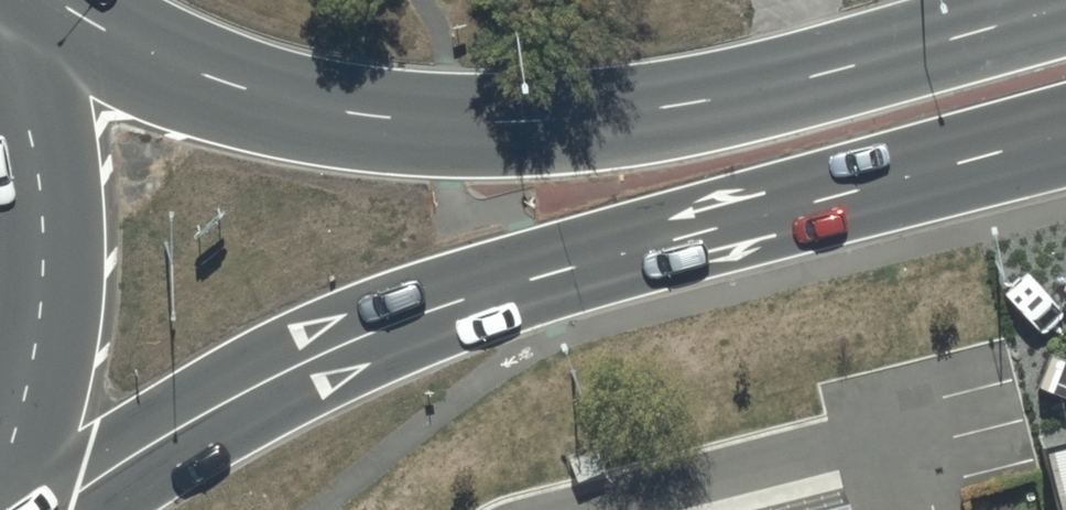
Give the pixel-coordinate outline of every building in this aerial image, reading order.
[(695,509),(852,509),(843,473),(695,509)]
